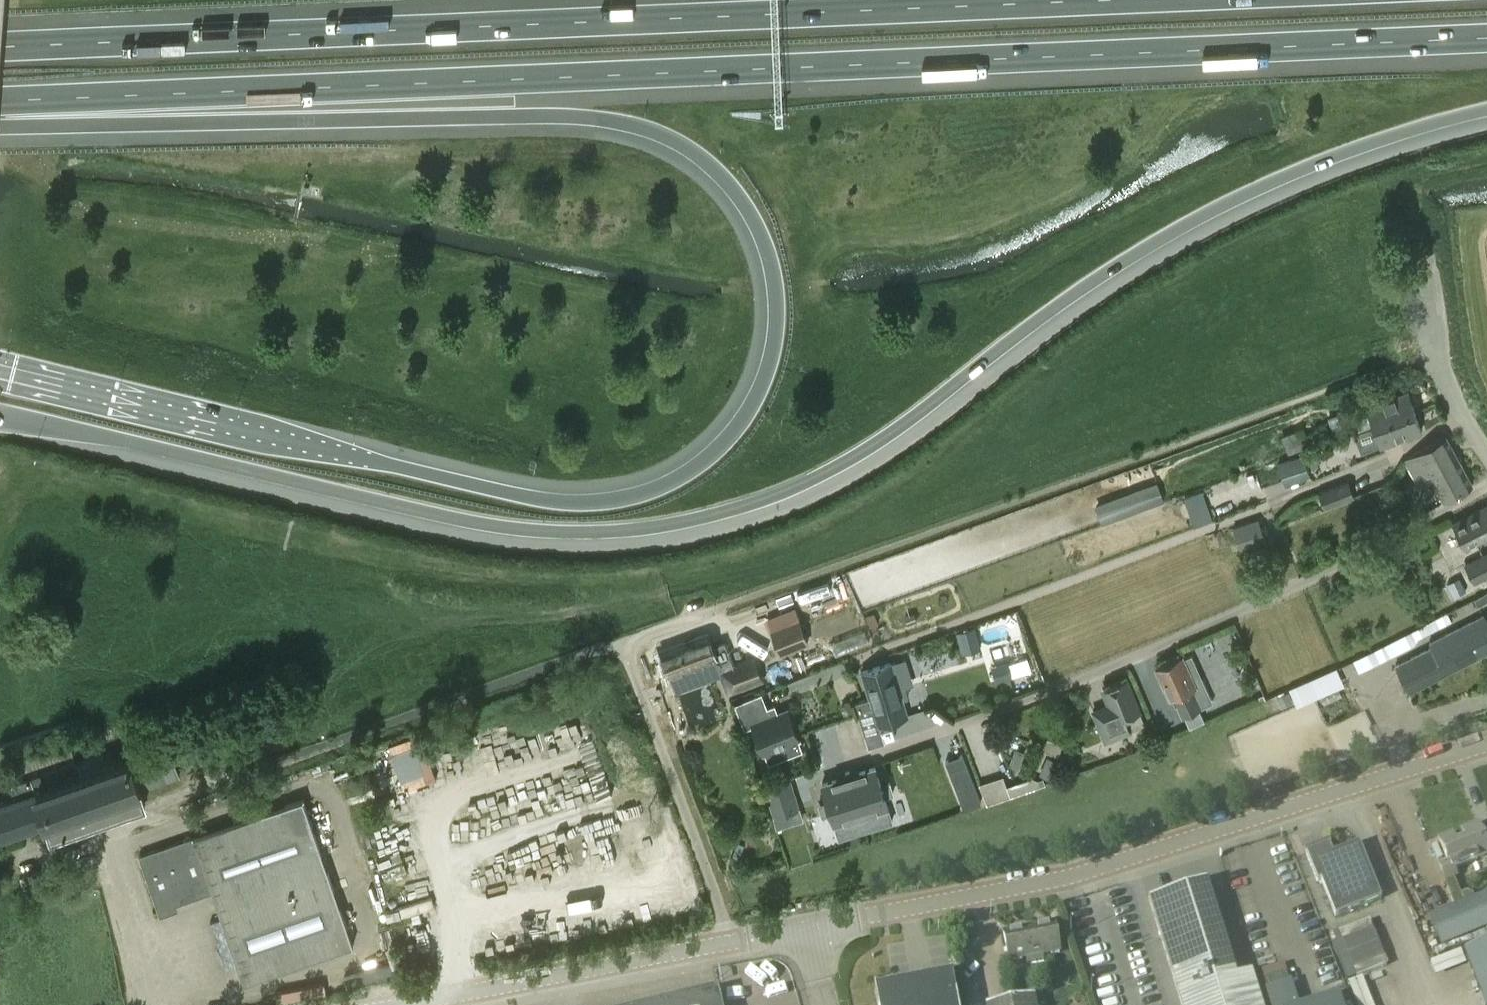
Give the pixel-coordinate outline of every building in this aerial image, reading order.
[(1372,425),(1414,409),(1408,391),(1365,406),(1372,425)] [(1422,432),(1414,409),(1372,425),(1373,426),(1354,433),(1361,453),(1379,446),(1380,447),(1422,432)] [(1289,454),(1310,445),(1322,440),(1314,422),(1303,426),(1282,435),(1289,454)] [(1428,474),(1443,502),(1473,485),(1445,435),(1433,442),(1404,459),(1416,480),(1428,474)] [(1283,481),(1284,481),(1307,472),(1301,455),(1279,464),(1278,462),(1273,464),(1272,462),(1258,469),(1266,488),(1264,489),(1269,499),(1287,492),(1283,481)] [(1355,497),(1348,480),(1318,492),(1324,509),(1355,497)] [(1157,481),(1111,498),(1118,517),(1164,500),(1157,481)] [(1203,490),(1185,497),(1195,525),(1213,519),(1203,490)] [(1465,548),(1486,536),(1486,506),(1453,524),(1465,548)] [(1241,552),(1266,543),(1258,520),(1232,529),(1241,552)] [(1464,564),(1474,584),(1486,577),(1486,552),(1464,564)] [(1468,593),(1458,575),(1445,582),(1454,600),(1468,593)] [(1475,600),(1479,607),(1486,603),(1486,593),(1475,600)] [(1482,657),(1486,654),(1486,620),(1484,614),(1428,642),(1430,647),(1395,664),(1409,694),(1482,657)] [(798,616),(771,627),(781,654),(809,643),(798,616)] [(962,655),(982,649),(976,626),(956,632),(962,655)] [(721,671),(716,659),(707,634),(662,650),(672,676),(676,688),(721,671)] [(1182,655),(1155,667),(1169,700),(1175,697),(1184,717),(1199,710),(1190,690),(1197,687),(1182,655)] [(724,668),(732,689),(760,680),(751,657),(724,668)] [(1028,658),(993,667),(996,679),(1031,669),(1028,658)] [(865,735),(881,730),(879,725),(908,716),(891,662),(861,671),(869,698),(855,702),(865,735)] [(1096,716),(1106,740),(1146,724),(1127,680),(1104,690),(1112,709),(1096,716)] [(761,692),(734,703),(744,729),(753,725),(763,752),(798,738),(787,710),(778,713),(774,704),(767,707),(761,692)] [(1289,692),(1278,697),(1282,706),(1292,702),(1289,692)] [(852,702),(842,706),(845,714),(854,710),(852,702)] [(110,750),(75,762),(81,777),(38,792),(48,821),(55,843),(148,811),(140,788),(179,775),(169,747),(115,765),(110,750)] [(1017,750),(1011,765),(1019,768),(1025,754),(1017,750)] [(1048,757),(1040,774),(1053,779),(1060,762),(1048,757)] [(48,821),(38,792),(81,777),(75,762),(11,784),(17,799),(0,805),(0,837),(48,821)] [(858,768),(848,771),(866,829),(893,821),(885,796),(893,793),(890,782),(881,784),(876,766),(859,772),(858,768)] [(839,838),(866,829),(848,771),(837,774),(838,778),(822,783),(828,801),(819,804),(823,815),(831,813),(839,838)] [(1032,778),(1007,787),(1010,796),(1044,784),(1043,779),(1041,779),(1037,781),(1032,778)] [(788,781),(766,789),(774,814),(796,806),(788,781)] [(179,909),(177,904),(213,892),(244,982),(354,944),(303,799),(194,837),(139,856),(161,915),(179,909)] [(1456,876),(1454,870),(1486,856),(1486,850),(1477,825),(1476,825),(1477,827),(1462,833),(1462,832),(1461,832),(1463,837),(1455,841),(1453,836),(1452,836),(1452,837),(1440,842),(1439,840),(1438,840),(1447,862),(1439,865),(1445,881),(1456,876)] [(1316,883),(1317,883),(1321,881),(1335,917),(1381,898),(1359,843),(1332,854),(1328,841),(1304,850),(1316,883)] [(1207,881),(1148,899),(1181,1004),(1262,1004),(1252,972),(1237,977),(1207,881)] [(1467,892),(1460,895),(1464,904),(1475,900),(1472,894),(1467,892)] [(1429,918),(1441,948),(1486,930),(1486,895),(1429,918)] [(1346,981),(1387,963),(1367,917),(1326,935),(1346,981)] [(1043,961),(1042,955),(1058,952),(1052,922),(1004,931),(1009,960),(1025,958),(1026,964),(1043,961)] [(1464,952),(1485,1004),(1486,1004),(1486,943),(1464,952)] [(1262,976),(1283,972),(1282,965),(1261,968),(1262,976)] [(953,976),(875,990),(878,1004),(958,1004),(953,976)] [(1364,976),(1350,979),(1356,1004),(1371,1004),(1364,976)] [(718,988),(650,1004),(722,1004),(718,988)] [(1339,994),(1301,1004),(1342,1004),(1339,994)] [(1034,996),(990,1004),(1036,1004),(1034,996)]
